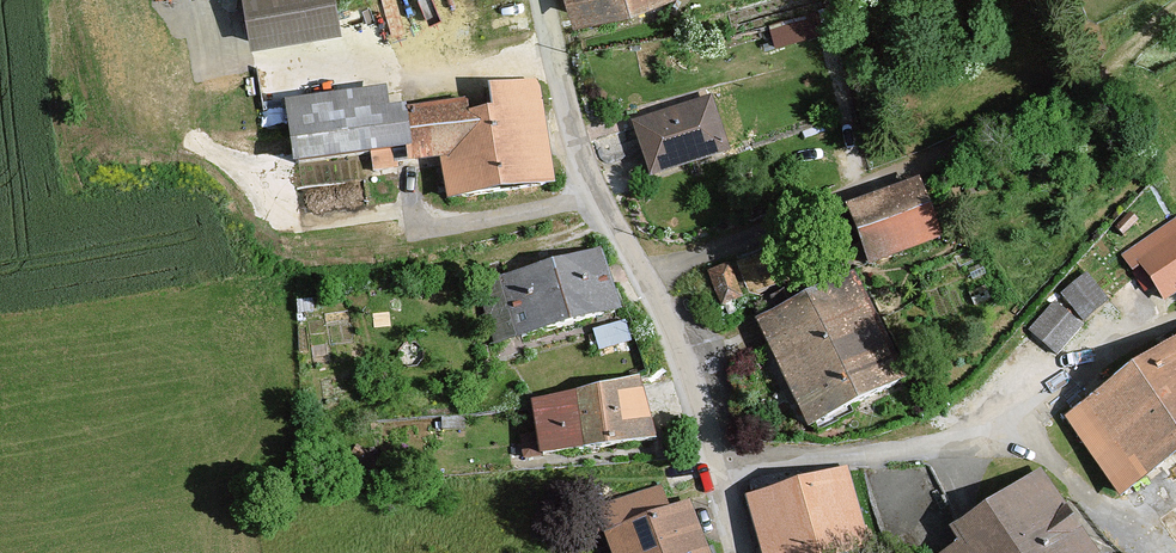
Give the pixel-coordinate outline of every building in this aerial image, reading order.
[(340,0),(246,0),(255,54),(346,40),(340,0)] [(576,28),(669,0),(567,0),(576,28)] [(553,200),(544,83),(490,87),(492,116),(414,122),(417,171),(446,169),(449,208),(553,200)] [(417,171),(414,122),(394,123),(392,99),(290,107),(296,180),(417,171)] [(715,106),(635,130),(653,187),(733,162),(715,106)] [(916,177),(844,203),(865,261),(937,235),(916,177)] [(1130,257),(1164,302),(1175,293),(1175,222),(1130,257)] [(608,257),(499,284),(516,352),(625,325),(608,257)] [(901,378),(854,275),(757,320),(804,423),(901,378)] [(1085,276),(1063,295),(1085,321),(1107,302),(1085,276)] [(1080,326),(1055,305),(1032,331),(1056,353),(1080,326)] [(1064,416),(1114,490),(1175,448),(1175,341),(1064,416)] [(644,388),(534,409),(544,465),(654,445),(644,388)] [(1043,467),(948,531),(957,544),(944,552),(1100,552),(1043,467)] [(745,498),(759,552),(841,552),(865,547),(846,472),(745,498)] [(597,513),(611,552),(710,552),(695,510),(670,519),(659,490),(597,513)]
